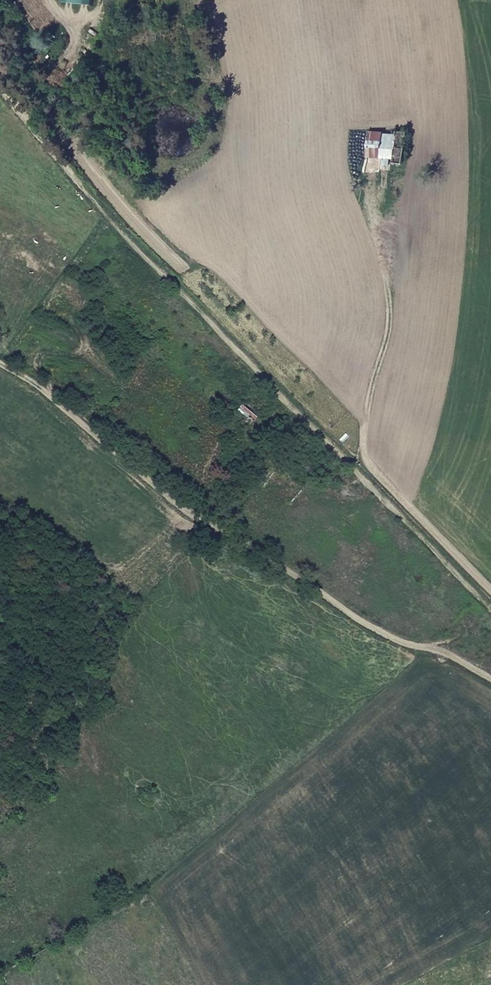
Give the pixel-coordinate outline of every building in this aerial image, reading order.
[(383,133),(369,133),(366,158),(403,164),(408,133),(398,133),(397,141),(382,140),(383,133)]
